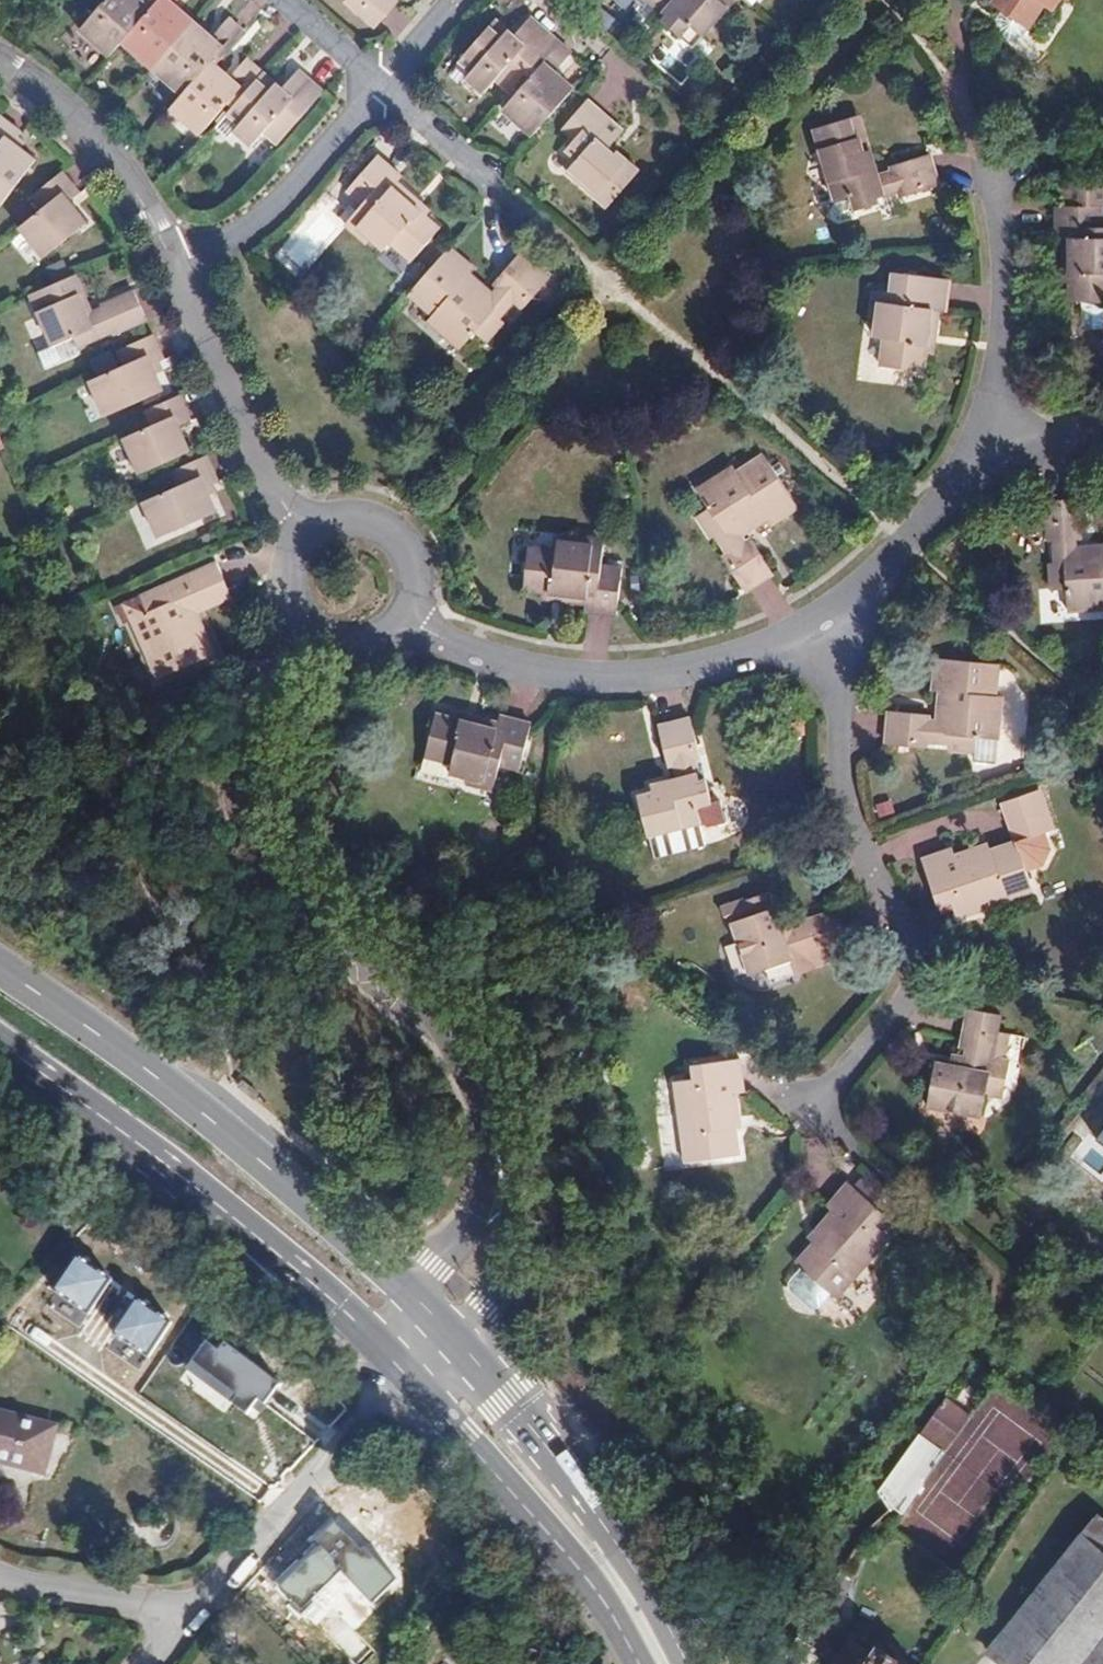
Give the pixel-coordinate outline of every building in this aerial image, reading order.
[(143,17),(130,6),(126,11),(120,6),(125,0),(97,0),(95,2),(100,6),(72,38),(103,64),(123,40),(143,17)] [(130,6),(125,0),(120,6),(126,11),(130,6)] [(195,19),(181,7),(175,13),(170,8),(175,2),(177,0),(148,0),(146,2),(151,7),(143,17),(123,40),(154,67),(195,19)] [(344,1),(375,27),(397,2),(395,0),(345,0),(344,1)] [(643,8),(647,4),(664,19),(660,24),(678,39),(687,28),(700,40),(736,0),(633,0),(643,8)] [(993,6),(1001,11),(997,18),(1000,32),(1010,39),(1022,36),(1041,7),(1050,13),(1058,0),(997,0),(993,6)] [(181,7),(175,2),(170,8),(175,13),(181,7)] [(391,37),(414,13),(405,3),(381,27),(391,37)] [(216,33),(229,16),(217,7),(205,24),(216,33)] [(527,71),(556,38),(531,16),(515,35),(509,41),(504,36),(509,29),(497,18),(459,59),(472,70),(467,76),(484,92),(496,78),(511,90),(527,71)] [(217,63),(245,31),(229,18),(214,35),(210,41),(204,37),(209,30),(195,19),(154,67),(185,93),(213,60),(217,63)] [(210,41),(214,35),(209,30),(204,37),(210,41)] [(534,135),(575,87),(561,76),(555,81),(549,76),(555,70),(571,52),(556,38),(527,71),(532,76),(503,109),(534,135)] [(231,111),(264,72),(247,58),(232,77),(227,83),(222,78),(226,72),(217,63),(213,60),(185,93),(173,108),(205,135),(228,108),(231,111)] [(280,144),(326,91),(301,70),(284,90),(279,96),(273,91),(278,85),(264,72),(231,111),(228,114),(242,126),(237,131),(256,147),(268,133),(280,144)] [(555,81),(561,76),(555,70),(549,76),(555,81)] [(227,83),(232,77),(226,72),(222,78),(227,83)] [(279,96),(284,90),(278,85),(273,91),(279,96)] [(609,206),(641,169),(620,150),(614,157),(606,150),(613,144),(624,131),(587,99),(563,126),(576,138),(567,148),(580,158),(568,171),(609,206)] [(870,150),(860,114),(852,117),(863,152),(870,150)] [(877,172),(870,150),(863,152),(851,117),(814,128),(836,202),(830,212),(833,220),(840,225),(858,219),(855,211),(878,204),(876,199),(899,192),(901,198),(939,186),(929,153),(890,165),(891,168),(877,172)] [(36,162),(13,144),(21,134),(0,118),(0,208),(1,208),(36,162)] [(614,157),(620,150),(613,144),(606,150),(614,157)] [(416,258),(444,227),(415,202),(420,197),(400,180),(405,175),(380,154),(349,190),(364,203),(351,218),(385,248),(394,239),(416,258)] [(43,262),(88,226),(70,203),(80,196),(62,172),(35,193),(45,207),(18,230),(43,262)] [(1065,184),(1065,206),(1056,206),(1055,238),(1063,238),(1063,261),(1069,261),(1069,280),(1069,302),(1082,303),(1082,324),(1102,324),(1102,184),(1065,184)] [(486,282),(473,270),(477,266),(452,244),(409,293),(434,314),(430,321),(461,347),(476,330),(489,343),(508,322),(502,317),(517,300),(527,309),(556,274),(546,266),(543,269),(535,262),(537,259),(526,249),(498,283),(502,287),(494,296),(482,285),(486,282)] [(945,312),(950,279),(894,272),(891,292),(881,291),(877,319),(875,337),(885,338),(881,367),(924,372),(926,354),(933,355),(939,311),(945,312)] [(115,335),(148,320),(134,289),(101,304),(103,309),(90,314),(81,293),(85,291),(77,273),(31,294),(54,347),(76,338),(80,347),(113,332),(115,335)] [(877,319),(881,291),(874,290),(870,318),(877,319)] [(110,415),(167,390),(156,364),(166,360),(154,333),(122,347),(129,362),(94,378),(110,415)] [(194,450),(183,424),(194,420),(182,394),(150,408),(156,424),(124,438),(140,473),(194,450)] [(770,525),(798,507),(764,454),(738,471),(734,466),(697,490),(709,509),(697,517),(711,539),(716,536),(728,554),(723,558),(745,592),(773,573),(751,539),(748,542),(744,535),(766,520),(770,525)] [(222,511),(210,484),(221,479),(210,455),(177,468),(184,485),(148,501),(164,536),(222,511)] [(1076,547),(1075,540),(1081,539),(1079,498),(1045,501),(1048,542),(1054,542),(1055,563),(1049,563),(1051,588),(1066,587),(1068,611),(1102,609),(1102,546),(1076,547)] [(542,594),(542,600),(584,605),(584,612),(617,616),(623,568),(602,566),(604,540),(530,534),(524,592),(542,594)] [(219,649),(202,609),(194,611),(189,599),(200,594),(201,598),(233,584),(221,558),(144,590),(151,607),(134,613),(162,673),(219,649)] [(202,609),(237,594),(233,584),(201,598),(200,594),(189,599),(194,611),(202,609)] [(974,759),(996,761),(1002,696),(996,695),(999,664),(936,658),(933,692),(939,692),(937,719),(930,719),(930,715),(889,711),(886,745),(926,748),(927,743),(951,746),(950,752),(975,755),(974,759)] [(497,723),(456,713),(454,718),(436,714),(422,771),(493,791),(500,765),(520,770),(532,724),(500,716),(497,723)] [(708,827),(726,822),(720,800),(712,802),(706,780),(701,781),(695,760),(701,758),(691,718),(658,726),(668,765),(674,764),(678,779),(678,782),(666,785),(665,782),(652,785),(653,792),(638,796),(648,836),(701,822),(708,827)] [(1049,832),(1035,791),(1003,802),(1016,841),(991,850),(981,853),(979,847),(956,855),(953,848),(922,860),(938,907),(951,902),(957,918),(1034,891),(1027,871),(1043,865),(1050,849),(1046,833),(1049,832)] [(981,853),(991,850),(989,844),(979,847),(981,853)] [(853,953),(849,941),(838,910),(799,923),(801,929),(795,931),(783,935),(779,923),(769,892),(721,908),(724,916),(732,922),(751,975),(793,961),(806,970),(853,953)] [(795,931),(791,919),(779,923),(783,935),(795,931)] [(986,1096),(1000,1098),(1012,1034),(998,1031),(1001,1015),(969,1008),(961,1048),(967,1050),(966,1058),(964,1068),(949,1065),(935,1063),(927,1107),(982,1117),(986,1096)] [(964,1068),(966,1058),(951,1055),(949,1065),(964,1068)] [(744,1091),(740,1059),(693,1065),(695,1079),(676,1081),(686,1163),(739,1156),(736,1129),(742,1129),(737,1092),(744,1091)] [(1095,1141),(1102,1147),(1102,1130),(1095,1141)] [(905,1203),(869,1172),(855,1188),(849,1183),(828,1207),(833,1211),(809,1239),(814,1243),(796,1264),(802,1268),(831,1294),(837,1299),(890,1237),(893,1234),(894,1231),(894,1227),(893,1222),(892,1219),(905,1203)] [(111,1279),(76,1255),(53,1289),(89,1313),(111,1279)] [(831,1294),(802,1268),(789,1283),(790,1291),(811,1309),(819,1308),(831,1294)] [(171,1319),(134,1297),(112,1332),(149,1355),(171,1319)] [(216,1348),(204,1339),(185,1367),(255,1416),(280,1378),(222,1338),(216,1348)] [(923,1479),(968,1413),(947,1398),(901,1463),(923,1479)] [(44,1473),(56,1426),(0,1412),(0,1462),(44,1473)] [(1098,1516),(988,1653),(1002,1663),(1102,1663),(1102,1520),(1098,1516)] [(391,1578),(331,1519),(307,1543),(311,1547),(275,1584),(301,1609),(341,1569),(371,1598),(391,1578)] [(875,1647),(871,1653),(850,1639),(833,1663),(901,1663),(875,1647)]
